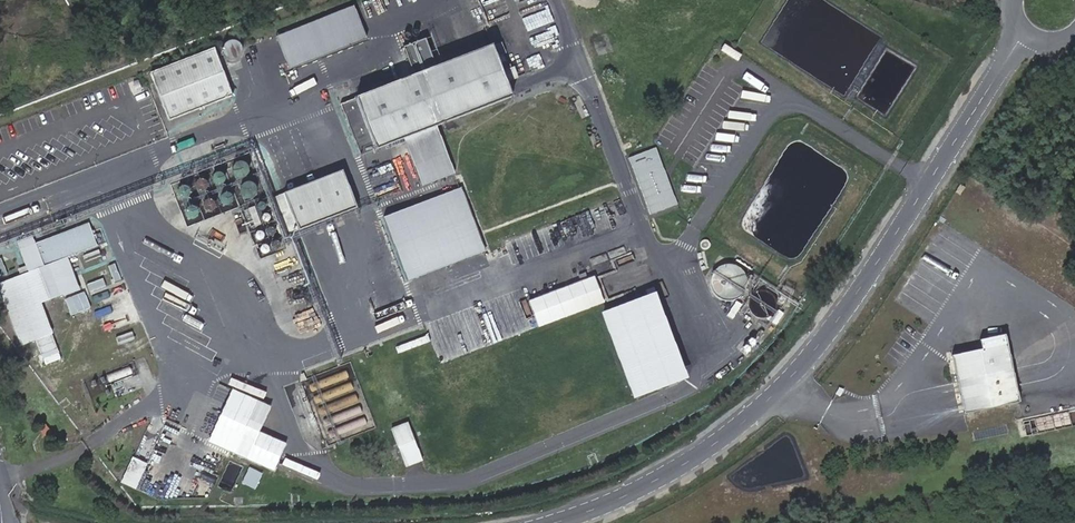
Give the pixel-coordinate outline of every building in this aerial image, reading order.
[(356,5),(278,35),(290,67),(369,37),(356,5)] [(428,38),(407,46),(418,74),(438,66),(428,38)] [(356,98),(376,149),(406,137),(438,125),(513,96),(491,46),(356,98)] [(232,95),(213,48),(150,73),(168,120),(232,95)] [(438,125),(406,137),(424,186),(457,174),(438,125)] [(656,147),(630,157),(651,214),(678,204),(656,147)] [(343,170),(284,193),(299,230),(357,207),(343,170)] [(463,186),(386,215),(410,279),(487,249),(463,186)] [(964,191),(959,187),(954,195),(959,199),(964,191)] [(97,245),(88,222),(35,244),(32,236),(16,242),(28,272),(0,283),(0,291),(22,345),(53,333),(41,304),(64,295),(58,280),(74,274),(67,257),(97,245)] [(728,264),(722,265),(716,268),(712,273),(710,278),(709,284),(711,290),(714,295),(719,298),(724,300),(730,301),(736,299),(741,295),(744,291),(746,285),(746,279),(743,273),(739,268),(734,265),(728,264)] [(596,275),(530,300),(539,326),(605,301),(596,275)] [(772,295),(768,292),(764,291),(760,291),(756,292),(752,295),(749,298),(748,303),(748,307),(750,312),(753,315),(757,317),(762,318),(767,317),(771,315),(773,311),(775,307),(776,303),(774,299),(772,295)] [(636,398),(692,380),(663,292),(606,311),(636,398)] [(980,353),(950,359),(963,417),(1017,405),(1003,338),(978,343),(980,353)] [(746,342),(742,344),(742,347),(743,350),(748,352),(750,350),(752,348),(752,345),(749,343),(746,342)] [(349,359),(300,378),(325,442),(374,424),(349,359)] [(273,405),(233,387),(208,443),(275,472),(288,444),(261,432),(273,405)] [(1021,424),(1025,439),(1074,428),(1074,412),(1021,424)] [(420,457),(406,419),(389,426),(404,463),(420,457)] [(44,425),(39,429),(46,437),(51,433),(44,425)] [(262,473),(249,468),(242,482),(255,488),(262,473)]
